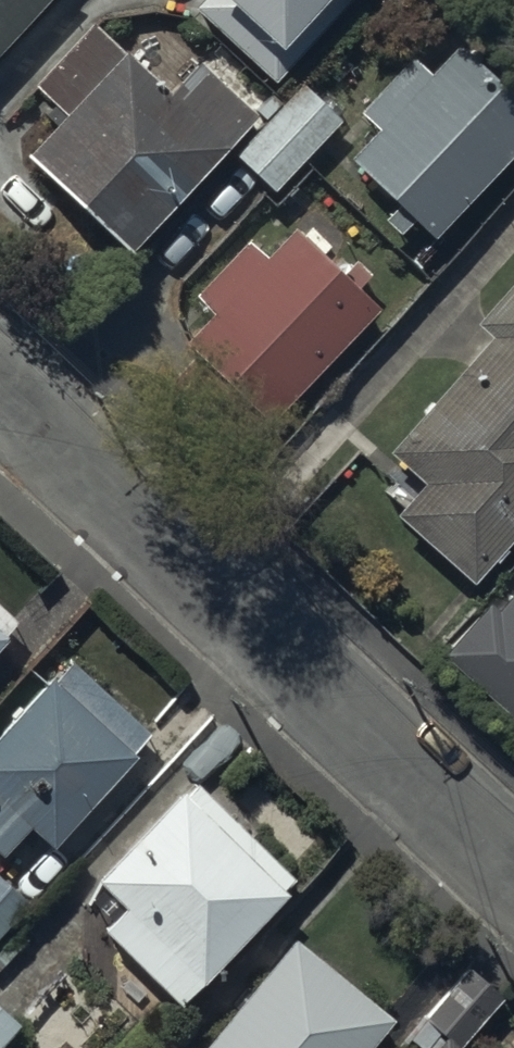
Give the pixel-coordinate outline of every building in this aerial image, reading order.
[(37,0),(0,0),(0,40),(37,0)] [(273,73),(342,0),(194,0),(273,73)] [(126,246),(258,108),(196,49),(164,82),(123,43),(120,46),(89,17),(31,77),(59,104),(20,145),(126,246)] [(513,140),(513,90),(455,35),(428,64),(410,47),(356,104),(372,119),(345,148),(397,197),(383,212),(397,225),(410,210),(431,229),(513,140)] [(271,86),(256,102),(265,110),(233,144),(274,182),(341,109),(301,72),(280,95),(271,86)] [(262,419),(374,301),(353,281),(366,267),(353,254),(340,267),(289,219),(262,248),(244,231),(192,287),(209,303),(176,338),(262,419)] [(471,315),(489,330),(388,445),(421,474),(392,507),(470,575),(513,526),(513,266),(471,315)] [(441,649),(513,713),(513,581),(494,603),(487,596),(441,649)] [(69,656),(53,673),(49,670),(0,725),(0,845),(24,818),(51,841),(132,749),(128,746),(146,725),(69,656)] [(183,787),(177,781),(96,872),(127,900),(104,925),(178,990),(290,864),(193,777),(183,787)] [(0,873),(0,925),(26,896),(0,873)] [(291,930),(195,1047),(363,1047),(393,1011),(291,930)] [(0,1004),(0,1040),(18,1020),(0,1004)] [(442,1028),(422,1047),(463,1047),(442,1028)]
